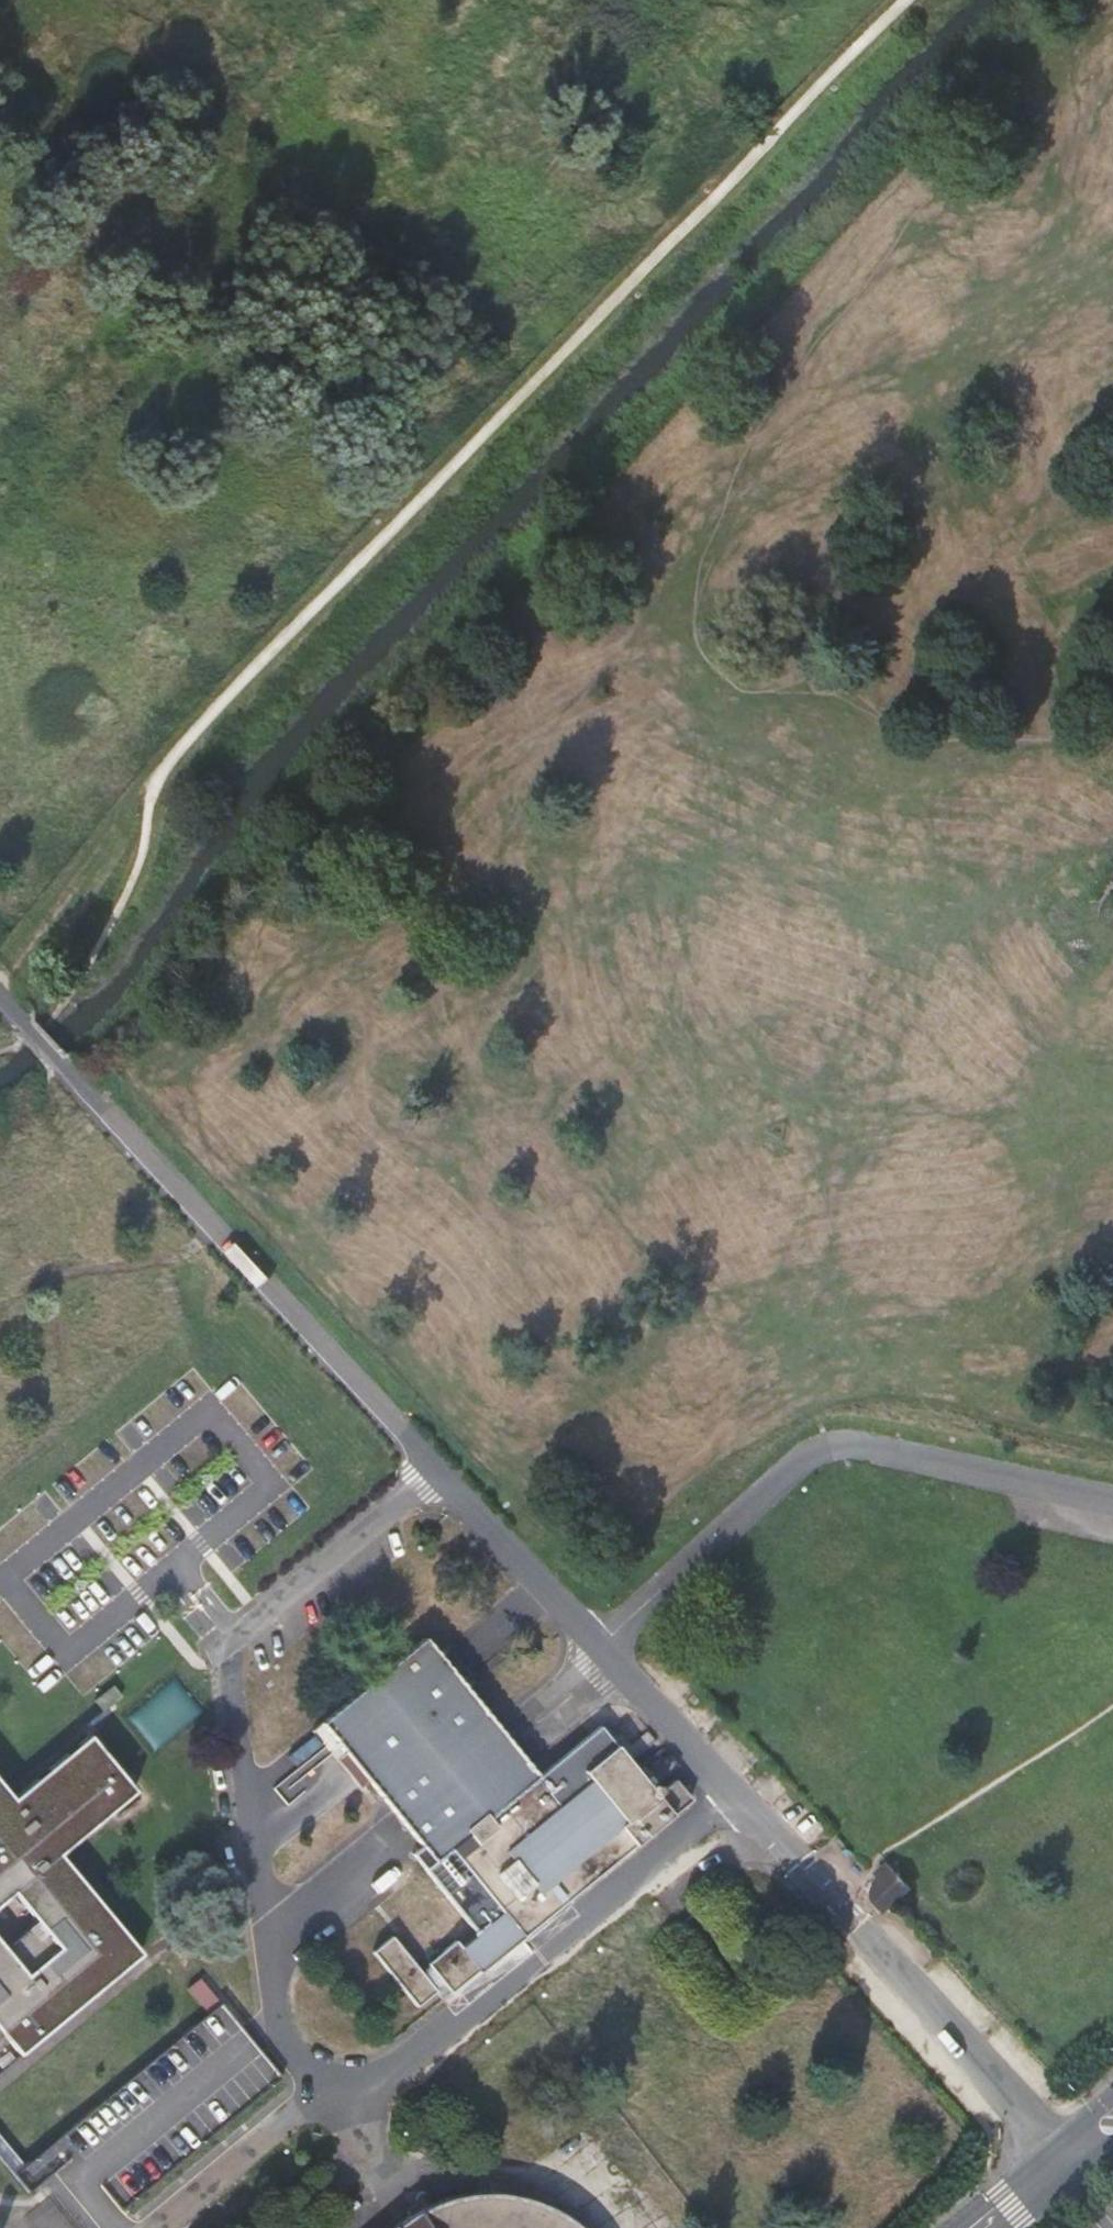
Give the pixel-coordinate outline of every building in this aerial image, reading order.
[(416,1852),(478,1931),(497,1956),(666,1818),(690,1798),(674,1780),(660,1792),(653,1786),(650,1789),(599,1726),(538,1776),(438,1654),(337,1737),(354,1762),(344,1768),(372,1803),(383,1795),(425,1845),(416,1852)] [(141,1952),(67,1859),(144,1797),(98,1740),(21,1802),(0,1776),(0,2068),(141,1952)] [(889,1908),(899,1899),(913,1887),(891,1863),(880,1873),(890,1885),(878,1896),(889,1908)] [(422,1911),(402,1887),(389,1898),(409,1922),(422,1911)] [(478,1970),(497,1956),(478,1931),(459,1945),(478,1970)] [(441,1999),(478,1970),(459,1945),(456,1941),(419,1969),(391,1935),(373,1952),(416,2005),(434,1991),(441,1999)] [(346,1960),(337,1948),(327,1957),(335,1967),(346,1960)] [(572,2223),(544,2206),(515,2197),(492,2193),(467,2196),(432,2205),(411,2217),(397,2227),(578,2227),(572,2223)]
